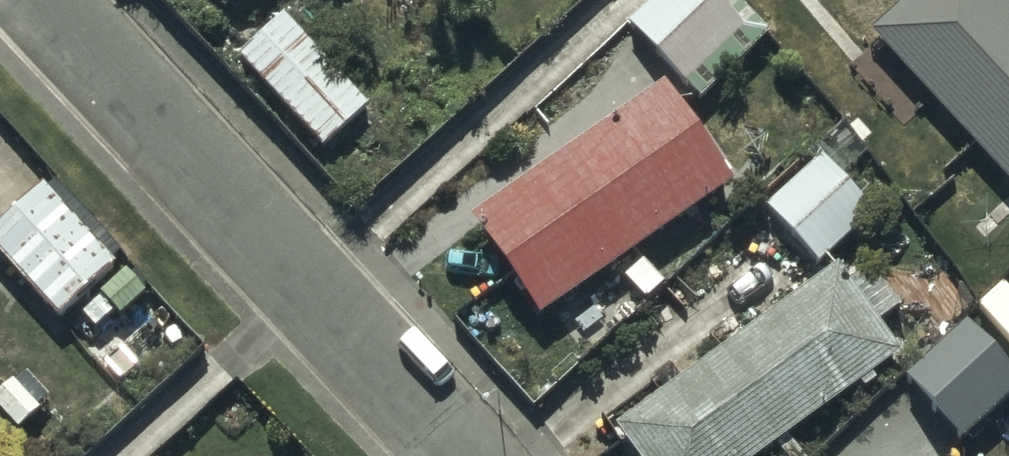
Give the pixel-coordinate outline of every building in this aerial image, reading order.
[(626,23),(698,101),(768,37),(734,0),(651,0),(626,23)] [(876,27),(1008,176),(1008,0),(906,0),(876,27)] [(365,106),(280,15),(235,58),(319,148),(365,106)] [(469,216),(536,314),(728,181),(661,84),(469,216)] [(817,158),(764,208),(818,265),(871,215),(817,158)] [(0,226),(0,259),(53,322),(114,271),(107,262),(118,253),(61,186),(49,197),(43,190),(0,226)] [(635,455),(758,455),(896,357),(870,321),(897,301),(871,265),(847,282),(838,269),(679,383),(667,366),(649,380),(659,395),(614,427),(635,455)] [(945,455),(966,455),(1008,419),(1008,351),(969,306),(881,382),(945,455)]
